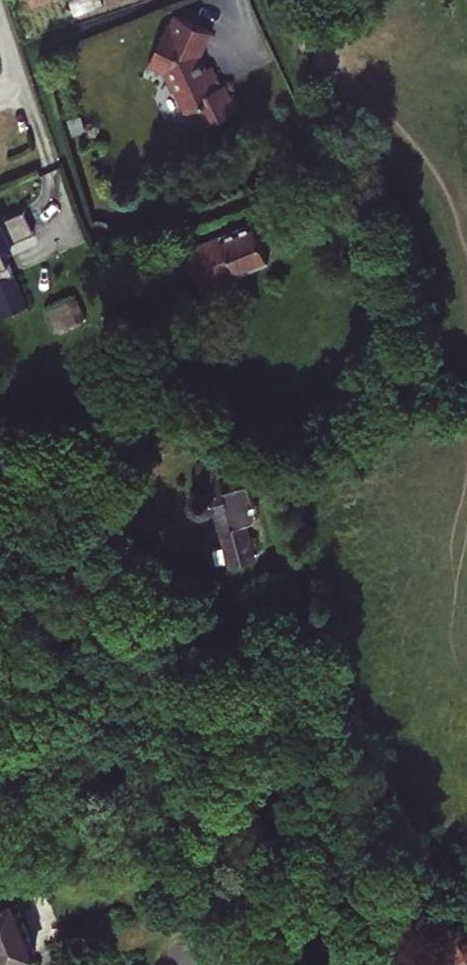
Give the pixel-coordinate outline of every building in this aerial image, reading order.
[(202,113),(210,130),(245,116),(240,102),(236,103),(231,90),(228,91),(220,70),(213,73),(207,75),(204,69),(200,66),(202,62),(208,60),(219,38),(183,19),(178,28),(175,26),(157,64),(171,72),(169,75),(177,95),(181,94),(190,118),(202,113)] [(213,73),(208,60),(202,62),(200,66),(204,69),(207,75),(213,73)] [(154,69),(169,75),(171,72),(157,64),(154,69)] [(0,221),(0,248),(34,232),(24,210),(0,221)] [(245,260),(250,273),(302,253),(287,213),(166,259),(164,252),(125,267),(137,298),(213,269),(214,272),(245,260)] [(12,276),(0,249),(0,281),(12,276)] [(219,285),(250,273),(245,260),(214,272),(219,285)] [(214,485),(210,486),(207,487),(203,490),(202,491),(200,496),(200,499),(201,501),(202,503),(203,505),(205,507),(207,508),(211,509),(214,508),(216,507),(220,506),(234,563),(260,556),(251,521),(255,520),(260,518),(263,516),(264,512),(264,507),(258,482),(235,488),(227,457),(208,462),(214,485)] [(35,893),(30,880),(16,886),(21,898),(35,893)] [(21,898),(0,906),(0,956),(10,953),(14,964),(15,964),(42,955),(21,898)]
